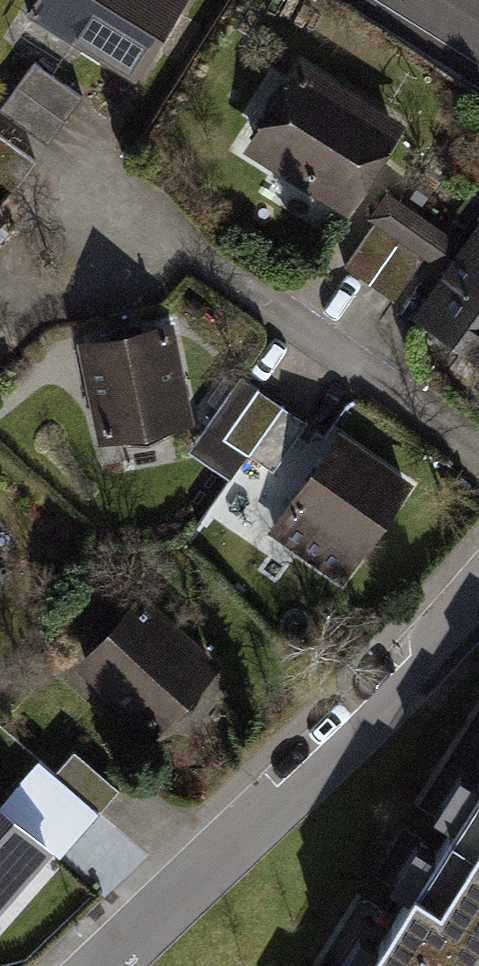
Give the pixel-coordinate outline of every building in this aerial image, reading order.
[(130,66),(172,0),(37,0),(29,13),(69,38),(74,31),(130,66)] [(47,144),(82,96),(34,61),(0,107),(0,110),(47,144)] [(256,143),(346,200),(392,128),(301,71),(256,143)] [(18,184),(35,160),(0,135),(0,171),(18,184)] [(403,234),(424,249),(437,229),(416,215),(403,234)] [(378,217),(344,265),(369,282),(403,234),(378,217)] [(424,309),(470,341),(464,349),(478,359),(478,230),(424,309)] [(424,249),(403,234),(369,282),(393,300),(427,251),(424,249)] [(86,346),(104,434),(185,417),(166,329),(86,346)] [(248,454),(282,405),(258,389),(224,437),(248,454)] [(248,454),(273,471),(307,422),(282,405),(248,454)] [(275,530),(341,575),(404,485),(338,439),(275,530)] [(86,664),(153,725),(209,663),(142,603),(86,664)] [(54,772),(99,812),(119,789),(74,750),(54,772)] [(35,795),(79,834),(99,812),(54,772),(35,795)] [(398,914),(478,964),(478,784),(398,914)] [(26,832),(32,837),(34,835),(41,841),(47,833),(47,829),(23,809),(15,818),(0,805),(0,862),(26,832)] [(398,914),(365,965),(478,965),(478,964),(398,914)]
